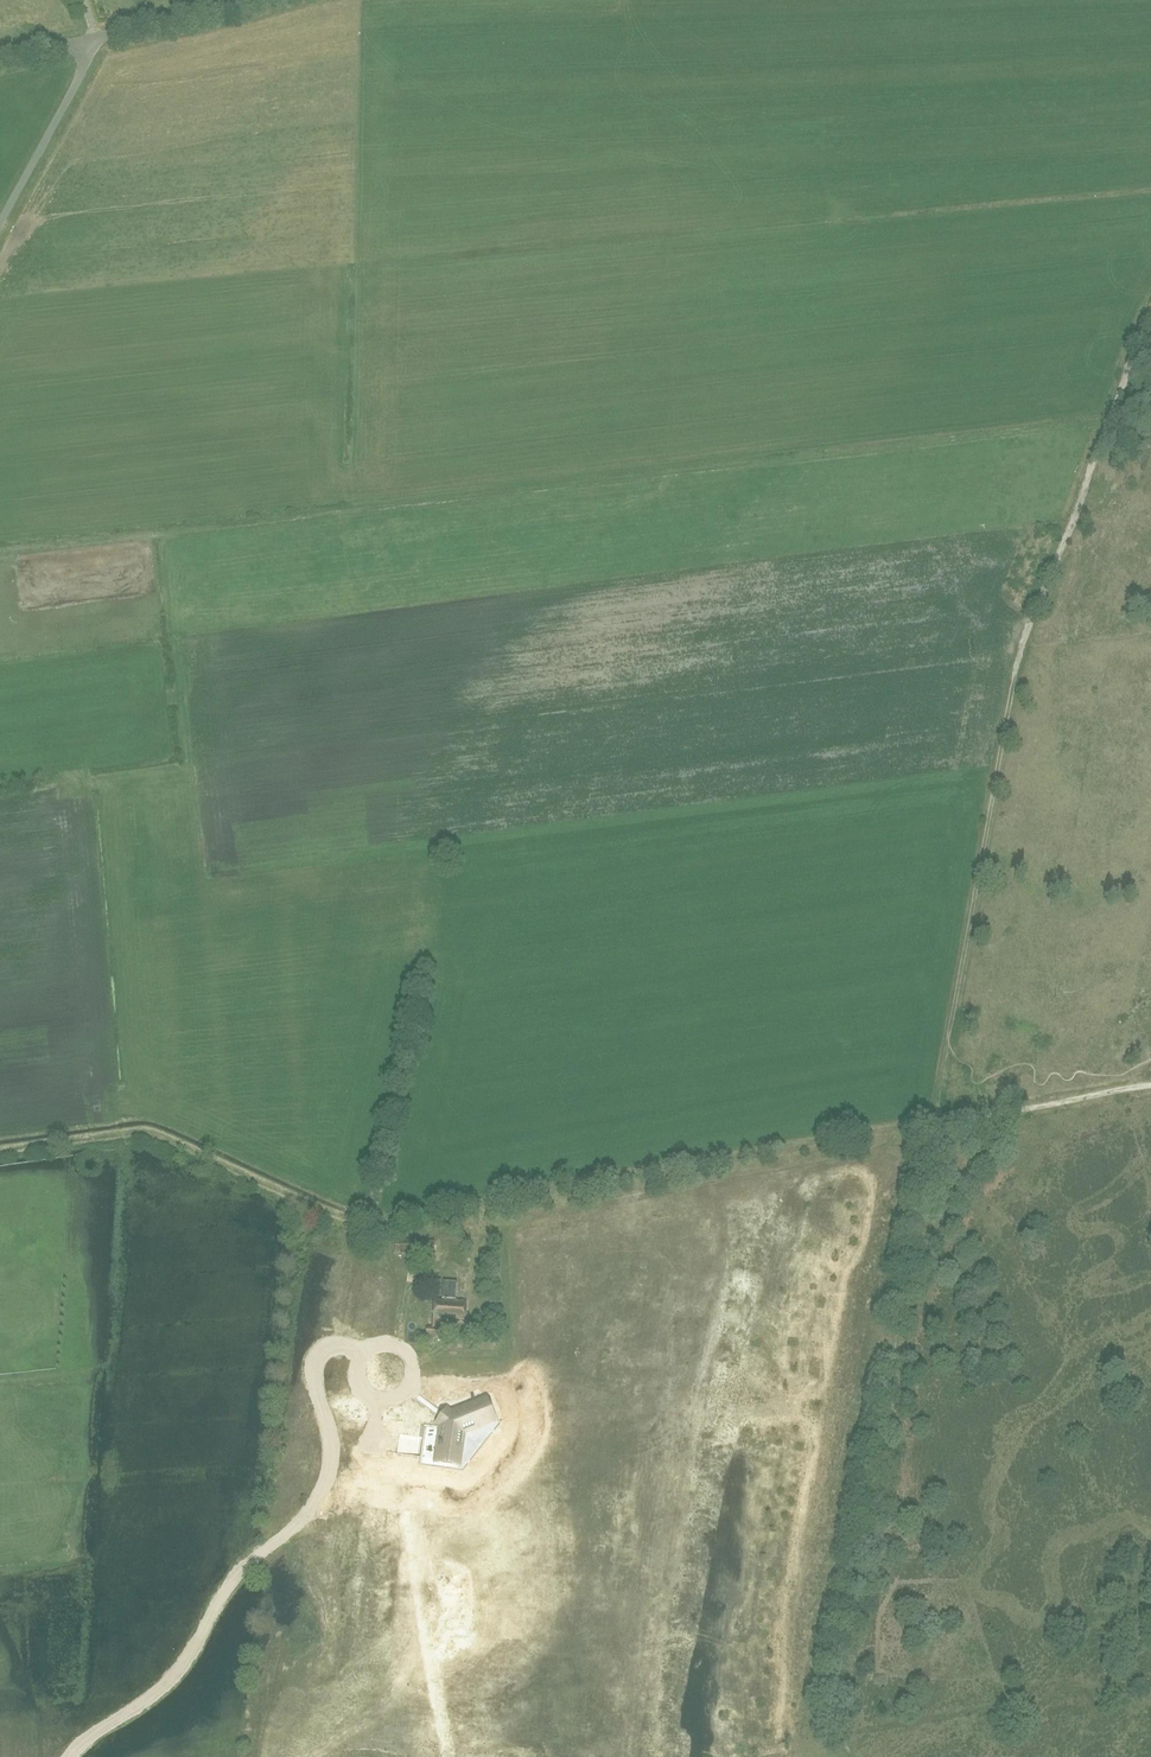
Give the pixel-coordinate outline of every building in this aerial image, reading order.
[(446,1412),(438,1421),(443,1425),(443,1426),(440,1445),(439,1449),(442,1449),(441,1460),(458,1462),(460,1445),(458,1444),(459,1433),(462,1429),(473,1425),(474,1428),(491,1421),(483,1402),(451,1415),(446,1412)]
